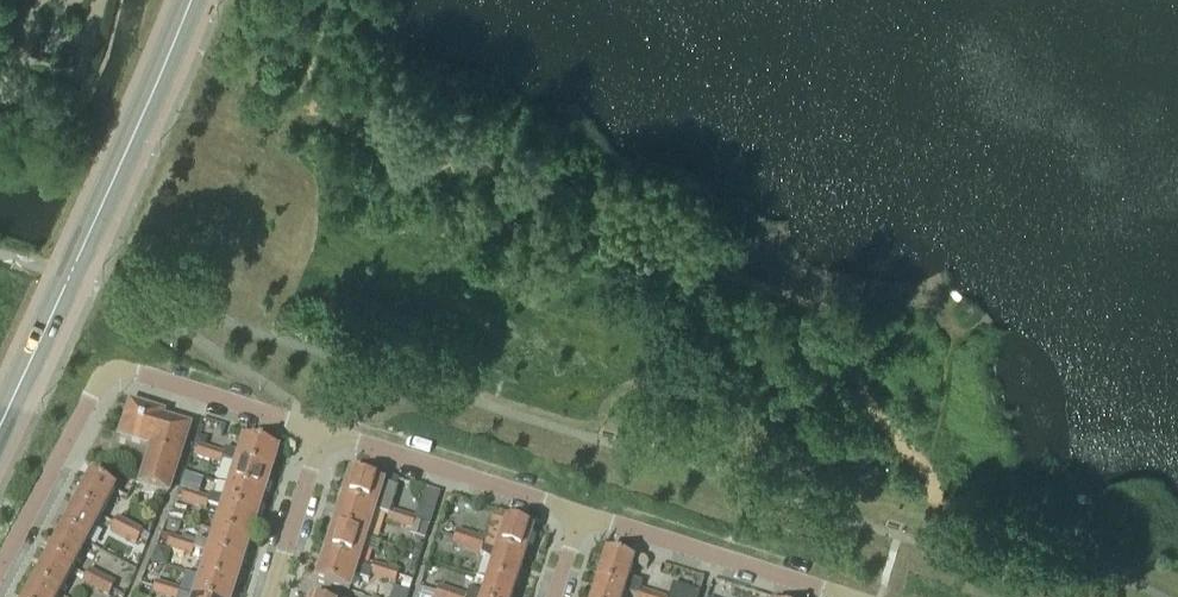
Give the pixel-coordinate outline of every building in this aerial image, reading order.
[(161,416),(129,405),(118,437),(150,448),(138,487),(165,496),(187,429),(160,420),(161,416)] [(197,452),(198,447),(203,449),(205,449),(208,440),(196,437),(192,452),(196,454),(197,452)] [(222,455),(220,461),(234,466),(234,465),(270,476),(277,453),(242,442),(238,454),(223,450),(222,455)] [(196,454),(194,459),(206,463),(210,451),(205,449),(203,449),(198,447),(197,452),(196,454)] [(210,451),(206,463),(218,466),(220,461),(222,455),(210,451)] [(234,466),(227,488),(262,499),(270,476),(234,465),(234,466)] [(348,475),(339,502),(373,513),(387,518),(389,513),(390,513),(397,491),(395,490),(398,481),(398,480),(357,467),(354,477),(348,475)] [(185,474),(180,490),(185,491),(197,495),(198,495),(203,479),(190,475),(185,474)] [(74,504),(100,517),(113,492),(87,479),(74,504)] [(210,499),(208,506),(220,509),(220,510),(255,520),(262,499),(227,488),(224,497),(212,493),(210,499)] [(422,499),(420,508),(435,513),(439,503),(441,495),(425,490),(422,499)] [(185,491),(181,504),(193,508),(197,495),(185,491)] [(197,495),(193,508),(205,512),(208,506),(210,499),(198,495),(197,495)] [(365,540),(373,513),(339,502),(331,529),(365,540)] [(86,544),(100,517),(74,504),(60,530),(86,544)] [(172,507),(168,519),(183,524),(187,511),(172,507)] [(220,510),(213,532),(248,543),(255,520),(220,510)] [(386,522),(398,526),(401,517),(390,513),(389,513),(387,518),(386,522)] [(401,517),(398,526),(411,530),(413,521),(401,517)] [(123,540),(130,525),(117,518),(110,533),(123,540)] [(485,542),(482,549),(495,553),(523,562),(532,534),(505,525),(490,520),(484,542),(485,542)] [(411,530),(409,537),(424,542),(426,542),(431,526),(415,521),(413,521),(411,530)] [(168,523),(165,533),(177,537),(181,528),(168,523)] [(130,525),(123,540),(136,546),(144,532),(130,525)] [(356,567),(365,540),(331,529),(322,557),(356,567)] [(72,570),(86,544),(60,530),(46,557),(72,570)] [(193,546),(191,551),(206,556),(206,555),(241,566),(248,543),(213,532),(209,545),(195,540),(193,546)] [(454,539),(452,546),(467,551),(469,544),(462,542),(464,535),(456,533),(454,539)] [(464,535),(462,542),(469,544),(467,551),(480,555),(482,549),(485,542),(484,542),(464,535)] [(168,538),(165,548),(177,552),(181,542),(168,538)] [(181,542),(177,552),(190,556),(191,551),(193,546),(181,542)] [(154,548),(150,563),(165,568),(169,553),(154,548)] [(482,549),(480,555),(493,563),(487,581),(514,590),(523,562),(495,553),(482,549)] [(206,556),(199,578),(234,589),(241,566),(206,555),(206,556)] [(58,596),(72,570),(46,557),(32,583),(58,596)] [(322,557),(313,584),(347,595),(353,578),(368,583),(370,577),(371,572),(356,567),(322,557)] [(596,585),(623,594),(632,596),(637,596),(639,591),(641,585),(627,580),(632,566),(605,557),(596,585)] [(387,568),(374,564),(371,572),(370,577),(382,581),(387,568)] [(387,568),(382,581),(395,585),(399,572),(387,568)] [(90,570),(82,585),(95,592),(102,577),(90,570)] [(95,592),(105,596),(109,596),(116,584),(102,577),(95,592)] [(193,596),(231,596),(234,589),(199,578),(193,596)] [(466,596),(511,596),(514,590),(487,581),(482,596),(468,590),(466,596)] [(152,595),(159,596),(165,596),(168,586),(156,582),(153,590),(152,595)] [(58,596),(32,583),(25,596),(58,596)] [(592,596),(622,596),(623,594),(596,585),(592,596)] [(133,596),(150,596),(152,591),(138,586),(133,596)] [(165,596),(178,596),(179,596),(181,590),(169,586),(168,586),(165,596)] [(697,594),(672,586),(668,596),(696,596),(697,594)] [(417,596),(451,596),(452,591),(439,587),(436,594),(420,588),(417,596)]
